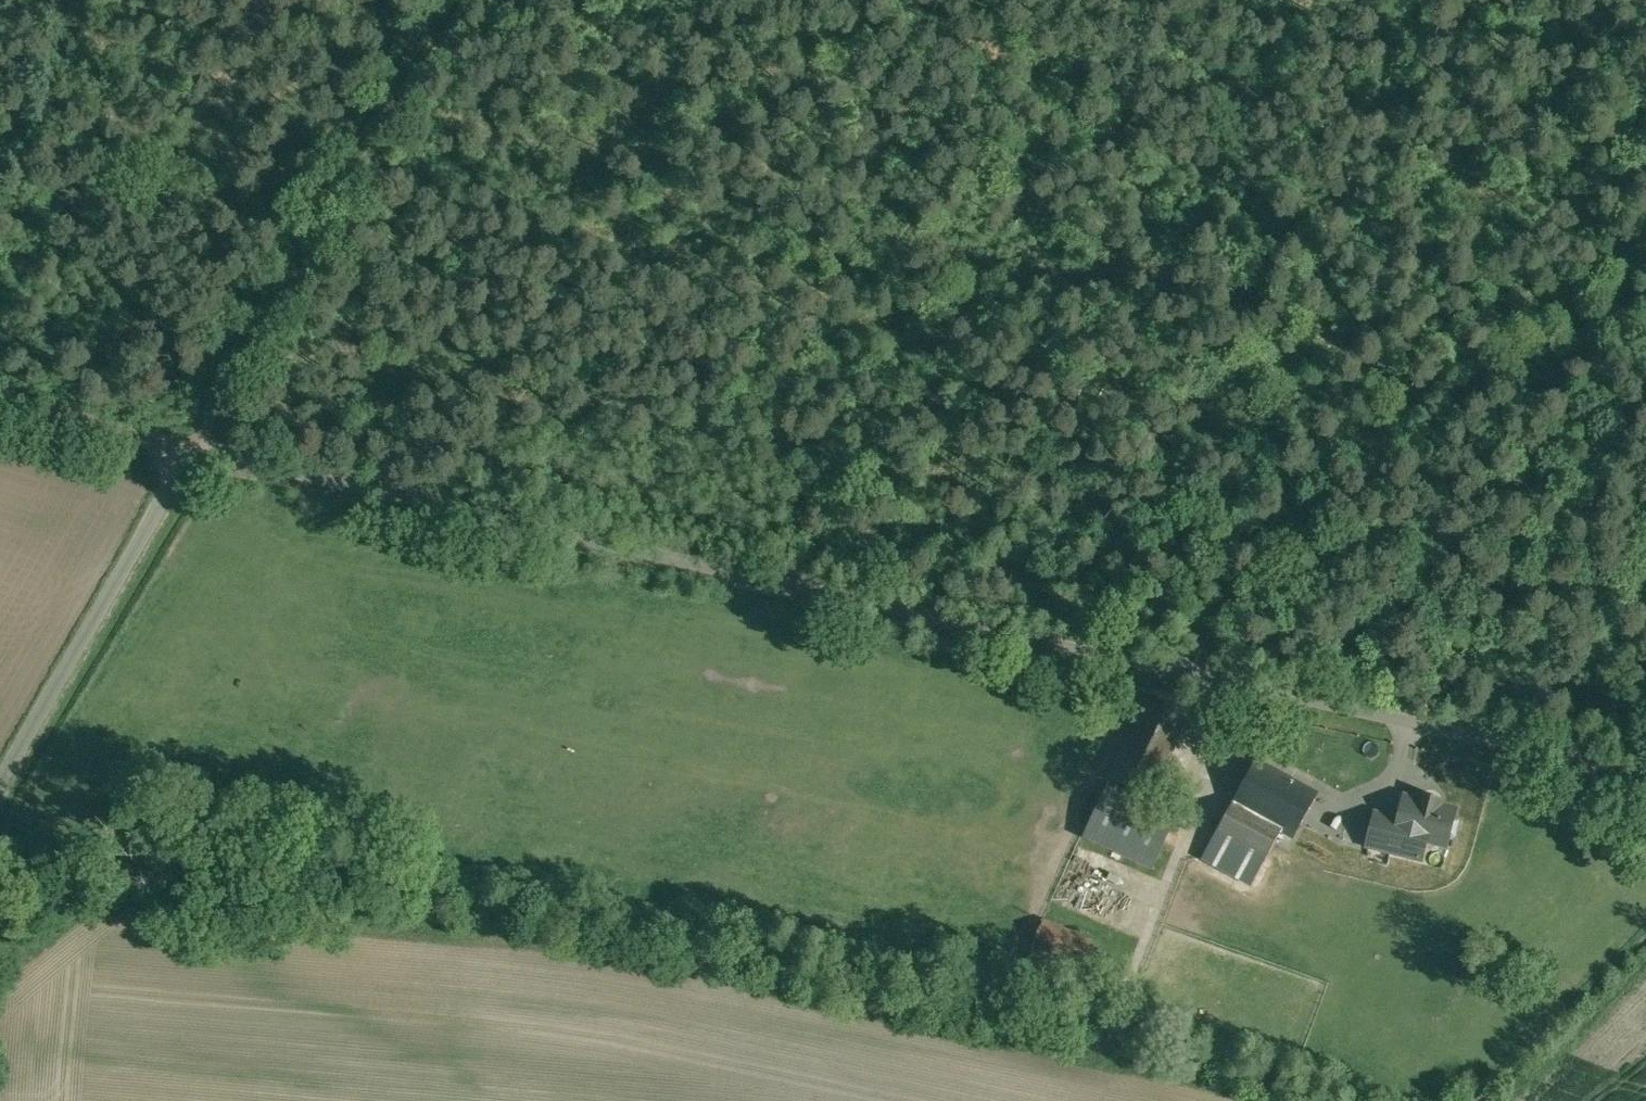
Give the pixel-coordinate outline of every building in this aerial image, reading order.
[(1187,719),(1147,700),(1110,779),(1149,798),(1187,719)] [(1305,788),(1256,761),(1202,857),(1252,885),(1282,830),(1305,788)] [(1173,812),(1108,782),(1091,818),(1155,849),(1173,812)] [(1378,811),(1374,828),(1371,838),(1368,848),(1392,855),(1434,867),(1442,840),(1463,846),(1468,827),(1455,824),(1460,805),(1406,790),(1398,816),(1378,811)] [(1091,942),(1044,921),(1033,944),(1081,965),(1091,942)]
